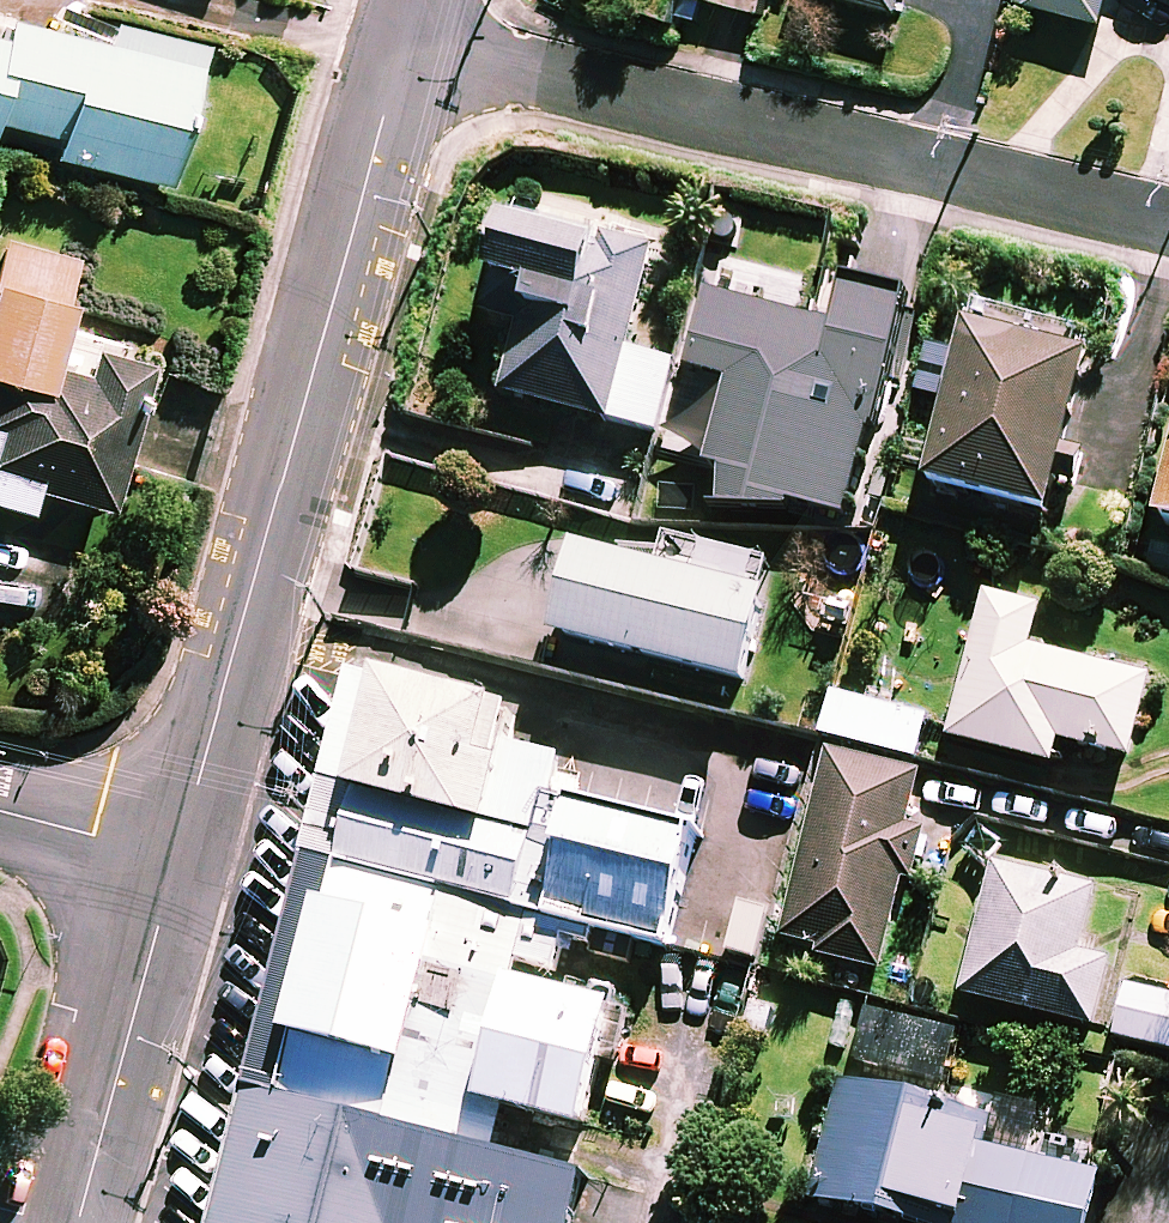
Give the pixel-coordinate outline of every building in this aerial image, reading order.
[(901,14),(905,0),(849,0),(901,14)] [(1024,4),(1103,24),(1109,0),(1025,0),(1024,4)] [(575,232),(586,181),(533,169),(522,219),(507,216),(483,317),(519,325),(502,397),(656,433),(673,363),(627,353),(651,250),(575,232)] [(0,237),(0,501),(22,507),(28,484),(104,506),(147,357),(87,340),(77,373),(43,363),(73,258),(0,237)] [(806,281),(717,258),(688,371),(729,381),(707,466),(722,470),(715,499),(782,517),(786,503),(845,518),(901,304),(841,288),(806,279),(806,281)] [(1088,358),(967,327),(926,485),(1047,516),(1088,358)] [(1155,519),(1168,522),(1168,459),(1155,519)] [(764,589),(576,546),(554,642),(742,685),(764,589)] [(1023,781),(1067,793),(1074,765),(1053,760),(1058,742),(1128,760),(1149,681),(1027,650),(1038,610),(986,596),(949,739),(1028,760),(1023,781)] [(925,718),(831,696),(821,736),(915,758),(925,718)] [(567,758),(358,704),(319,853),(454,889),(528,908),(557,794),(567,758)] [(825,754),(782,936),(816,944),(814,956),(880,972),(903,875),(917,879),(928,832),(904,827),(916,776),(825,754)] [(557,794),(528,908),(670,944),(700,829),(557,794)] [(454,889),(319,853),(300,931),(433,965),(454,889)] [(1094,889),(995,864),(962,996),(1092,1028),(1108,963),(1078,956),(1094,889)] [(300,931),(258,1095),(577,1178),(620,1014),(433,965),(300,931)] [(1123,988),(1113,1037),(1168,1049),(1168,997),(1123,988)] [(957,1034),(866,1009),(852,1060),(943,1085),(957,1034)] [(840,1081),(811,1200),(906,1222),(1086,1222),(1096,1181),(983,1153),(991,1118),(840,1081)] [(258,1095),(224,1222),(587,1222),(597,1183),(577,1178),(258,1095)]
